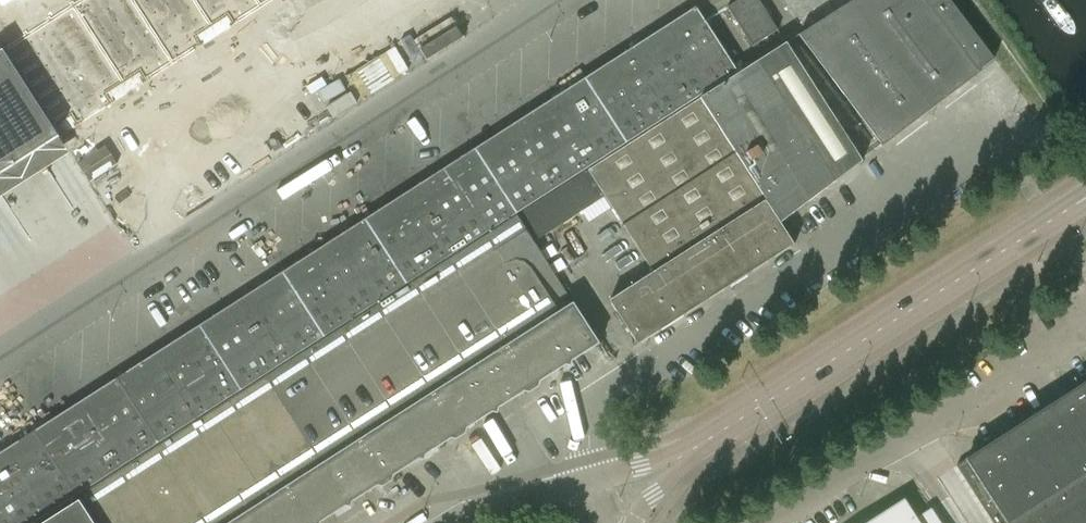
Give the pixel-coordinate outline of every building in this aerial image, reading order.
[(1,49),(58,137),(81,122),(106,106),(150,78),(151,78),(195,49),(196,48),(237,22),(238,21),(271,0),(78,0),(1,49)] [(726,6),(751,46),(777,29),(758,0),(736,0),(726,6)] [(882,145),(980,71),(978,70),(994,58),(950,0),(852,0),(798,34),(882,145)] [(461,249),(737,71),(704,21),(0,472),(0,522),(33,522),(461,249)] [(862,161),(800,64),(786,43),(588,170),(605,196),(654,272),(609,300),(637,344),(794,245),(779,222),(810,200),(862,161)] [(0,50),(0,174),(58,137),(1,49),(0,50)] [(588,170),(516,216),(533,241),(605,196),(588,170)] [(491,411),(493,406),(498,407),(524,391),(525,386),(534,380),(539,381),(565,364),(566,359),(571,360),(599,343),(533,241),(516,216),(82,494),(101,522),(310,522),(314,521),(320,522),(345,505),(346,500),(352,501),(377,485),(378,480),(387,474),(393,475),(418,458),(419,453),(425,454),(450,438),(452,433),(461,427),(466,428),(491,411)] [(956,465),(993,522),(1085,522),(1085,381),(956,465)] [(866,522),(967,522),(949,495),(915,517),(903,499),(866,522)] [(41,522),(95,522),(79,498),(41,522)]
